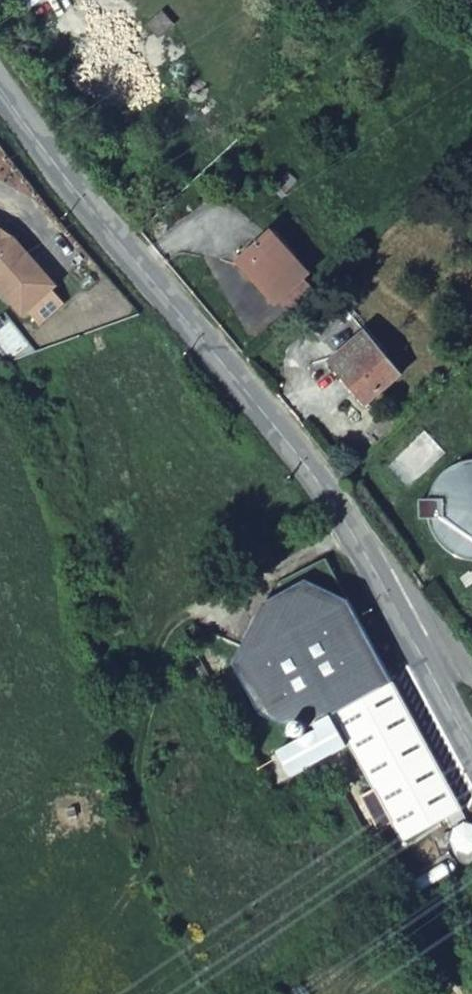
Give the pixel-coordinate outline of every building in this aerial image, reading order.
[(5,276),(0,280),(0,287),(28,319),(61,290),(19,243),(3,229),(0,234),(0,270),(5,276)] [(271,231),(240,259),(273,298),(300,275),(306,270),(271,231)] [(300,275),(273,298),(285,311),(311,288),(300,275)] [(403,377),(369,338),(335,365),(369,404),(403,377)] [(461,459),(445,462),(432,471),(422,482),(414,497),(412,512),(416,529),(424,544),(437,555),(453,561),(468,562),(471,561),(471,461),(461,459)] [(290,767),(348,737),(371,780),(358,786),(376,819),(388,812),(399,831),(456,801),(347,596),(307,576),(266,598),(235,657),(261,706),(288,718),(309,707),(318,722),(278,743),(290,767)] [(292,721),(292,724),(293,726),(295,727),(297,728),(300,729),(302,728),(304,727),(306,725),(307,723),(307,720),(306,718),(305,716),(303,714),(301,713),(298,713),(295,714),(293,716),(292,718),(292,721)] [(461,816),(453,822),(449,832),(450,842),(455,850),(464,855),(471,855),(471,815),(461,816)]
